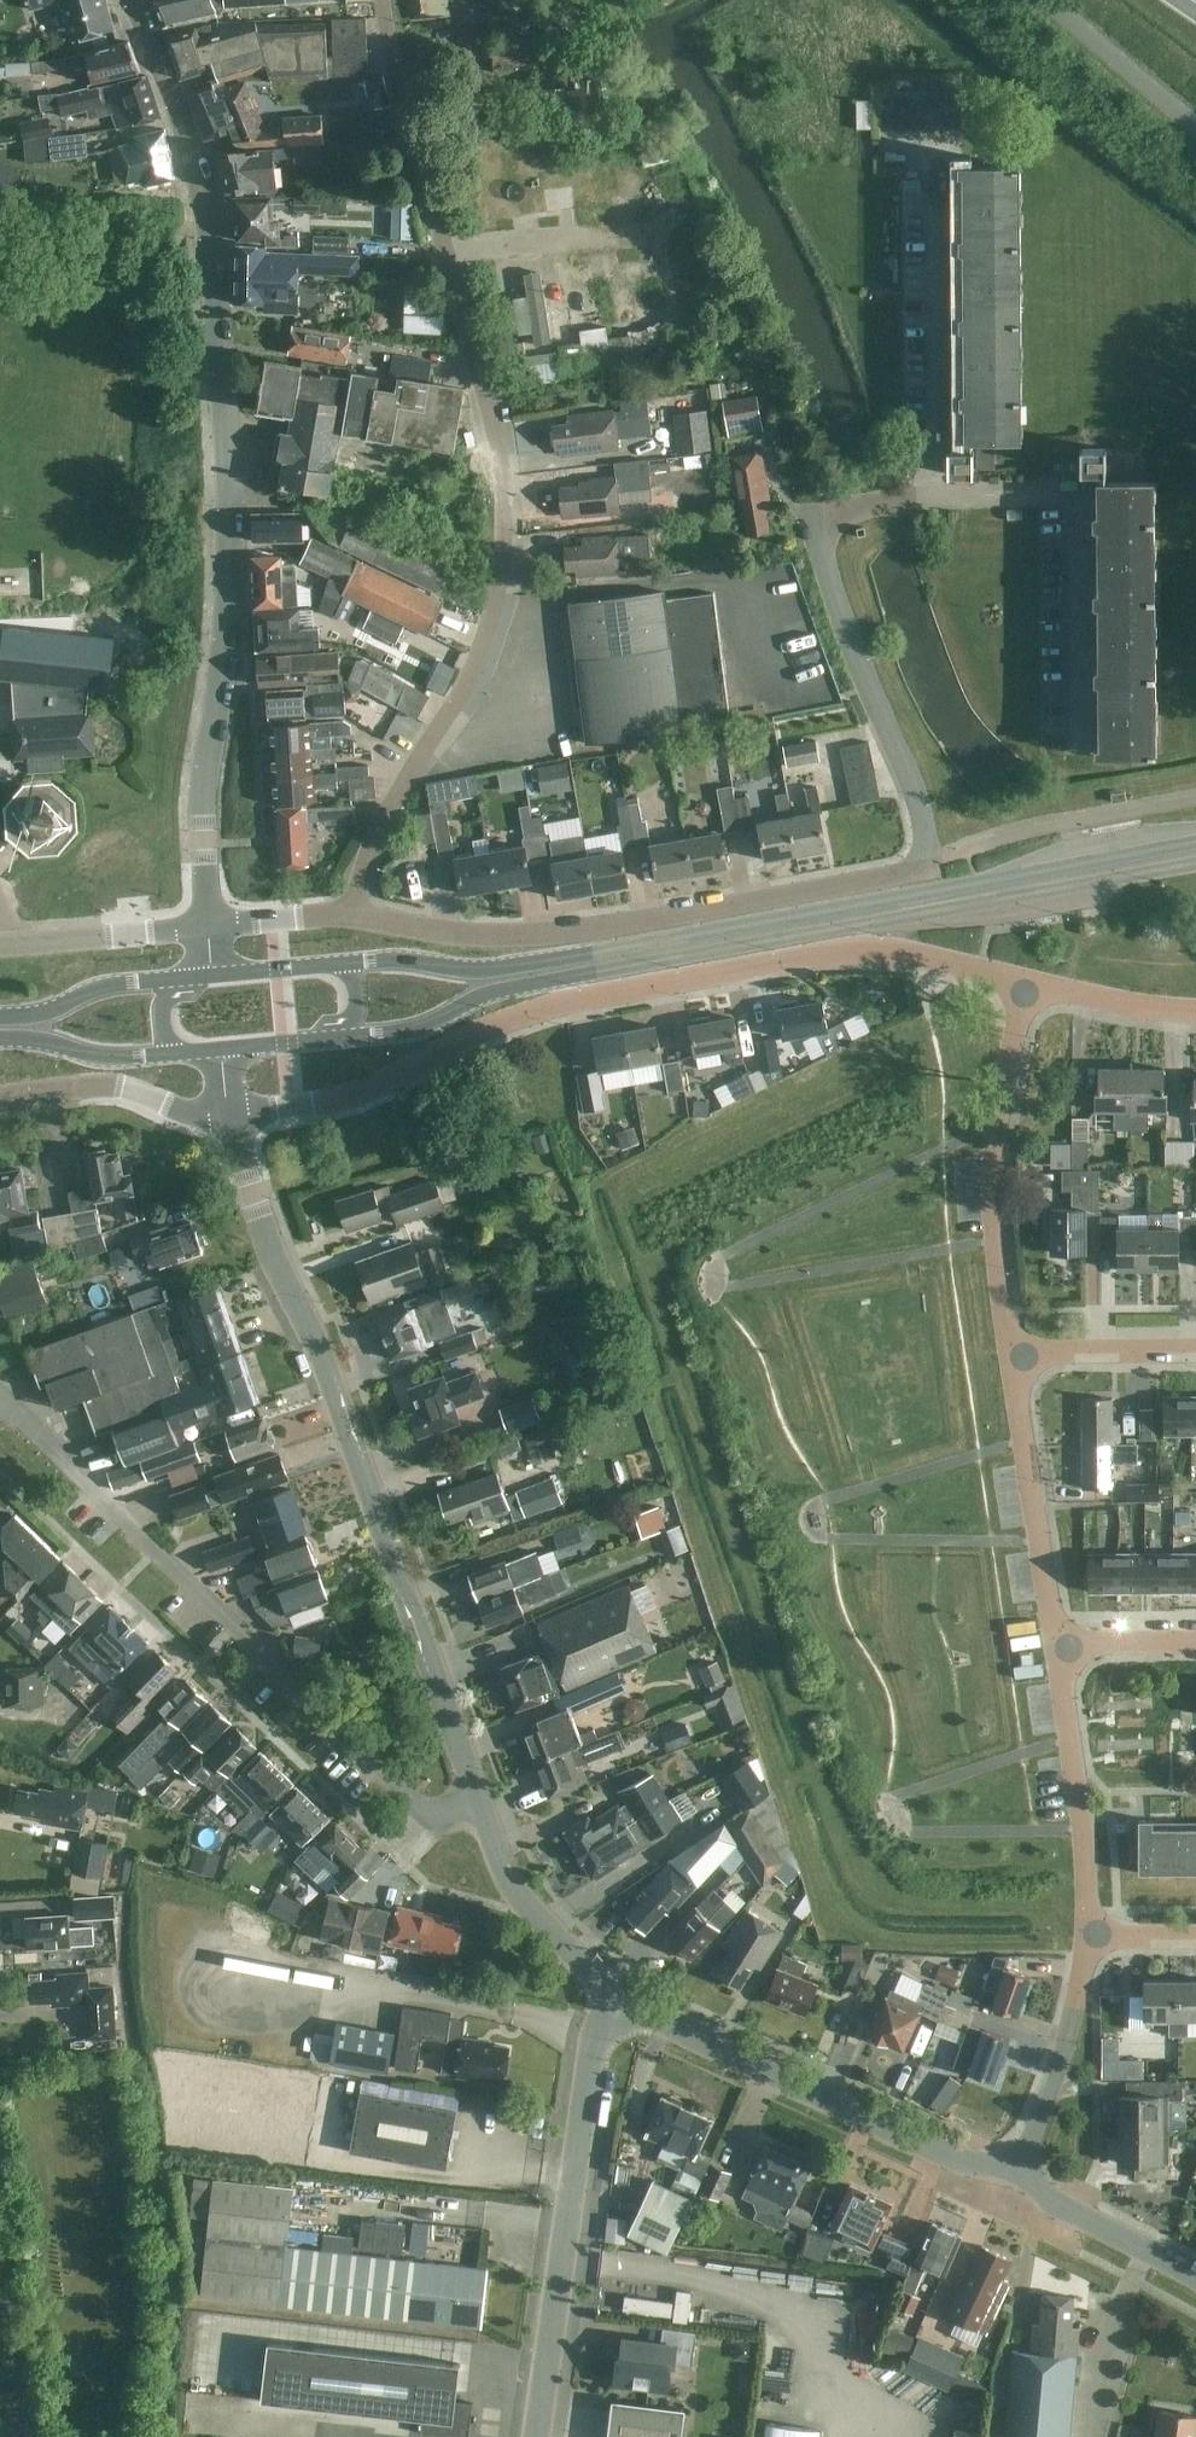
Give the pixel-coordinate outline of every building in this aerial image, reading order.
[(30,12),(43,8),(61,3),(63,11),(67,10),(76,43),(116,32),(109,8),(105,9),(102,0),(27,0),(30,12)] [(156,2),(167,28),(220,16),(214,0),(222,0),(163,0),(156,2)] [(413,20),(451,16),(449,0),(411,0),(413,20)] [(492,32),(528,28),(527,13),(534,12),(533,0),(488,0),(492,32)] [(335,38),(368,37),(368,18),(334,19),(335,38)] [(336,78),(336,76),(335,57),(328,58),(327,22),(257,27),(256,23),(214,35),(211,25),(168,37),(181,79),(209,70),(214,81),(215,85),(236,78),(238,84),(250,81),(273,82),(336,78)] [(492,40),(495,65),(544,59),(541,34),(492,40)] [(335,57),(369,56),(368,37),(335,38),(335,57)] [(84,53),(55,60),(56,66),(62,65),(64,71),(82,66),(91,64),(96,84),(141,73),(129,43),(84,52),(84,53)] [(336,76),(369,75),(369,56),(335,57),(336,76)] [(54,58),(31,61),(31,62),(32,71),(55,69),(54,58)] [(32,71),(31,62),(6,63),(6,66),(1,67),(1,77),(7,77),(7,75),(31,73),(33,72),(32,71)] [(632,69),(607,70),(608,82),(633,81),(632,69)] [(162,118),(149,76),(120,83),(119,78),(70,93),(69,91),(57,94),(63,115),(87,108),(91,120),(116,112),(121,127),(162,118)] [(384,76),(365,80),(368,95),(372,94),(388,91),(384,76)] [(217,88),(215,85),(214,81),(186,90),(207,140),(233,131),(241,150),(320,144),(325,143),(323,114),(286,117),(286,123),(281,123),(264,128),(242,83),(217,88)] [(575,107),(575,89),(528,88),(528,106),(575,107)] [(893,129),(910,129),(910,92),(893,92),(893,129)] [(910,129),(927,129),(927,92),(910,92),(910,129)] [(927,129),(945,129),(945,92),(927,92),(927,129)] [(945,129),(962,129),(962,92),(945,92),(945,129)] [(857,100),(858,128),(871,128),(871,99),(857,100)] [(22,122),(25,139),(52,134),(49,117),(22,122)] [(581,124),(557,124),(556,138),(581,139),(581,124)] [(138,141),(120,145),(127,181),(146,178),(147,185),(176,179),(166,129),(137,135),(138,141)] [(89,156),(86,134),(29,142),(32,163),(89,156)] [(321,161),(321,155),(320,144),(241,150),(218,152),(228,191),(258,189),(258,191),(279,190),(277,159),(296,157),(296,163),(321,161)] [(966,440),(978,439),(1023,439),(1021,167),(964,168),(966,440)] [(235,201),(233,204),(236,213),(237,225),(236,233),(238,236),(239,241),(267,240),(269,246),(298,245),(298,235),(279,235),(278,223),(277,223),(274,223),(273,209),(297,207),(297,209),(323,210),(348,209),(348,196),(336,196),(272,197),(249,197),(235,198),(235,201)] [(350,236),(315,235),(315,254),(349,254),(350,236)] [(315,256),(267,252),(267,246),(235,245),(234,303),(267,304),(267,313),(299,313),(300,272),(360,274),(361,256),(315,255),(315,256)] [(529,307),(521,309),(523,323),(531,321),(535,345),(551,343),(551,342),(540,271),(524,273),(524,274),(529,307)] [(409,312),(427,312),(428,285),(410,284),(409,312)] [(680,312),(660,327),(669,339),(689,324),(680,312)] [(352,336),(293,326),(290,354),(348,363),(352,336)] [(609,339),(606,326),(581,330),(583,343),(585,358),(585,360),(611,356),(611,353),(609,339)] [(609,339),(611,353),(633,350),(631,336),(609,339)] [(523,342),(509,344),(513,368),(527,366),(523,342)] [(583,343),(558,347),(560,362),(585,358),(583,343)] [(429,382),(432,362),(394,356),(390,375),(429,382)] [(303,366),(268,360),(265,380),(260,379),(258,391),(263,392),(259,411),(287,416),(287,414),(294,415),(291,436),(283,434),(278,462),(287,463),(283,486),(330,494),(340,431),(454,450),(465,389),(401,378),(399,393),(380,390),(382,377),(349,372),(349,377),(324,373),(325,364),(304,360),(303,366)] [(530,365),(532,383),(560,380),(558,362),(530,365)] [(568,457),(621,449),(620,438),(653,433),(647,395),(621,399),(622,410),(570,417),(571,425),(555,427),(559,451),(567,450),(568,457)] [(764,430),(758,395),(724,401),(730,436),(764,430)] [(673,414),(678,454),(712,449),(707,409),(673,414)] [(1082,448),(1082,473),(1107,473),(1107,448),(1082,448)] [(950,474),(975,474),(975,449),(949,449),(950,474)] [(996,470),(995,449),(976,450),(977,471),(996,470)] [(744,504),(749,535),(772,531),(769,512),(773,511),(764,452),(730,458),(738,505),(744,504)] [(649,464),(649,459),(616,462),(617,476),(591,479),(591,482),(580,483),(580,486),(561,488),(563,511),(572,510),(572,517),(621,513),(620,503),(619,491),(652,488),(650,474),(649,464)] [(670,462),(649,464),(650,474),(671,472),(670,462)] [(1101,755),(1112,755),(1157,754),(1155,483),(1098,483),(1101,755)] [(318,513),(314,516),(330,540),(438,592),(449,569),(352,522),(321,511),(318,513)] [(305,545),(304,514),(254,515),(255,542),(293,541),(293,545),(305,545)] [(620,575),(619,563),(640,562),(640,558),(651,557),(650,535),(583,539),(583,546),(566,548),(568,571),(576,571),(577,578),(620,575)] [(430,635),(445,601),(313,538),(301,563),(331,577),(347,584),(343,593),(344,594),(430,635)] [(791,541),(797,715),(815,709),(822,709),(846,701),(845,695),(791,541)] [(283,583),(298,582),(297,569),(290,564),(282,564),(282,560),(276,560),(276,556),(253,558),(255,584),(283,582),(283,583)] [(327,592),(341,600),(344,594),(343,593),(347,584),(331,577),(327,592)] [(299,604),(298,582),(283,583),(283,582),(255,584),(256,608),(299,604)] [(333,616),(341,600),(327,592),(321,610),(333,616)] [(667,599),(666,593),(570,605),(587,743),(732,725),(716,593),(667,599)] [(363,627),(396,643),(405,624),(373,608),(363,627)] [(259,651),(318,648),(322,648),(321,629),(314,630),(314,611),(257,613),(259,651)] [(6,627),(0,679),(12,681),(13,688),(15,716),(12,716),(13,736),(14,744),(15,759),(29,759),(30,772),(64,769),(64,756),(95,754),(92,711),(89,711),(91,690),(109,691),(115,638),(6,627)] [(314,684),(341,683),(339,654),(260,658),(263,686),(314,684)] [(364,689),(397,706),(408,686),(374,667),(364,689)] [(341,683),(314,684),(313,690),(269,693),(271,720),(346,714),(345,694),(342,694),(341,683)] [(397,706),(396,707),(418,718),(430,696),(408,685),(408,686),(397,706)] [(272,726),(273,752),(328,749),(327,737),(352,736),(352,725),(347,721),(272,726)] [(821,760),(817,739),(783,746),(787,767),(821,760)] [(845,762),(873,757),(870,742),(842,748),(845,762)] [(275,778),(313,776),(312,758),(318,758),(318,764),(337,762),(336,748),(328,749),(273,752),(275,778)] [(847,776),(876,770),(873,757),(845,762),(847,776)] [(572,790),(568,762),(539,766),(544,795),(572,790)] [(277,805),(314,803),(313,789),(338,787),(338,780),(369,778),(369,765),(331,767),(331,775),(313,776),(275,778),(277,805)] [(526,766),(503,768),(505,790),(528,787),(526,766)] [(850,790),(879,784),(876,770),(847,776),(850,790)] [(351,780),(352,800),(377,799),(376,779),(351,780)] [(426,783),(431,812),(432,812),(447,810),(442,780),(426,783)] [(853,804),(882,798),(879,784),(850,790),(853,804)] [(741,829),(734,789),(733,785),(718,788),(726,831),(741,829)] [(790,818),(797,855),(828,849),(821,813),(823,813),(818,787),(806,789),(811,814),(792,817),(790,818)] [(734,789),(741,829),(755,826),(749,795),(745,795),(744,788),(734,789)] [(68,806),(50,791),(34,792),(19,810),(20,825),(38,841),(54,839),(69,822),(68,806)] [(790,818),(792,817),(788,792),(776,794),(780,819),(759,823),(766,860),(797,855),(790,818)] [(630,804),(637,848),(652,845),(647,820),(644,820),(641,802),(630,804)] [(619,824),(624,850),(637,848),(630,804),(620,806),(623,824),(619,824)] [(327,821),(327,824),(357,822),(356,805),(306,809),(306,808),(276,810),(280,868),(310,866),(307,823),(327,821)] [(531,807),(531,811),(541,861),(555,859),(552,841),(550,834),(546,834),(541,805),(531,807)] [(439,856),(455,853),(447,810),(432,812),(439,856)] [(497,887),(532,880),(529,864),(541,861),(531,811),(520,813),(525,838),(524,838),(525,846),(491,853),(497,887)] [(412,816),(416,843),(436,840),(431,812),(412,816)] [(693,874),(728,867),(721,833),(687,840),(693,874)] [(595,891),(588,857),(584,835),(552,841),(555,859),(556,863),(554,863),(560,898),(595,891)] [(658,880),(693,874),(687,840),(652,846),(658,880)] [(595,891),(629,885),(623,851),(588,857),(595,891)] [(462,893),(497,887),(491,853),(456,859),(462,893)] [(823,1002),(798,1006),(797,1001),(778,1004),(784,1038),(816,1032),(825,1052),(852,1039),(844,1022),(828,1030),(823,1002)] [(880,1015),(868,1022),(871,1029),(884,1023),(880,1015)] [(695,1054),(727,1049),(730,1064),(744,1062),(741,1046),(739,1046),(734,1018),(710,1022),(709,1017),(689,1020),(695,1054)] [(631,1066),(662,1060),(656,1026),(625,1032),(631,1066)] [(600,1072),(631,1066),(625,1032),(594,1038),(600,1072)] [(755,1040),(762,1073),(783,1069),(777,1037),(755,1040)] [(663,1063),(669,1092),(686,1089),(680,1060),(663,1063)] [(1131,1129),(1132,1068),(1099,1068),(1099,1091),(1095,1091),(1095,1110),(1115,1110),(1115,1129),(1131,1129)] [(1168,1110),(1168,1091),(1165,1091),(1165,1069),(1132,1068),(1131,1129),(1148,1129),(1148,1110),(1168,1110)] [(599,1071),(577,1075),(583,1112),(606,1107),(599,1071)] [(749,1074),(750,1074),(749,1071),(728,1082),(728,1083),(715,1090),(723,1107),(737,1100),(737,1101),(756,1092),(749,1074)] [(709,1117),(711,1098),(703,1097),(703,1092),(693,1091),(692,1099),(694,1099),(692,1115),(709,1117)] [(617,1132),(623,1149),(639,1143),(634,1126),(617,1132)] [(547,1133),(533,1137),(539,1155),(553,1151),(547,1133)] [(1166,1170),(1181,1170),(1180,1141),(1165,1141),(1166,1170)] [(1180,1141),(1181,1170),(1195,1170),(1195,1141),(1180,1141)] [(1088,1144),(1073,1144),(1073,1168),(1088,1168),(1088,1144)] [(110,1152),(106,1153),(103,1149),(93,1150),(91,1155),(88,1156),(96,1200),(115,1197),(119,1218),(137,1214),(133,1193),(134,1193),(131,1173),(124,1174),(119,1151),(110,1153),(110,1152)] [(9,1217),(18,1263),(19,1264),(32,1260),(50,1254),(49,1251),(71,1242),(77,1241),(73,1213),(44,1218),(45,1227),(42,1228),(39,1211),(29,1212),(22,1169),(0,1173),(0,1218),(9,1217)] [(1099,1214),(1099,1184),(1099,1170),(1063,1170),(1063,1192),(1072,1191),(1072,1208),(1052,1208),(1052,1251),(1086,1251),(1086,1214),(1099,1214)] [(444,1210),(435,1182),(391,1196),(388,1186),(338,1202),(347,1230),(382,1219),(377,1201),(388,1197),(397,1225),(444,1210)] [(77,1241),(102,1232),(98,1209),(73,1213),(77,1241)] [(1163,1229),(1163,1214),(1149,1214),(1149,1229),(1149,1269),(1180,1269),(1180,1250),(1195,1250),(1195,1217),(1179,1217),(1179,1229),(1163,1229)] [(1149,1269),(1149,1229),(1118,1229),(1118,1217),(1102,1217),(1102,1250),(1118,1250),(1118,1269),(1149,1269)] [(194,1230),(191,1222),(170,1229),(169,1225),(149,1232),(149,1233),(130,1239),(136,1256),(154,1250),(160,1266),(203,1251),(202,1248),(206,1244),(203,1234),(197,1234),(196,1230),(194,1230)] [(77,1259),(108,1248),(102,1232),(77,1241),(71,1242),(77,1259)] [(416,1252),(412,1242),(358,1261),(372,1303),(426,1284),(428,1289),(450,1281),(437,1245),(416,1252)] [(18,1263),(0,1268),(0,1298),(7,1317),(47,1302),(32,1260),(19,1264),(18,1263)] [(561,1279),(565,1293),(580,1287),(575,1274),(561,1279)] [(181,1297),(158,1305),(151,1307),(163,1341),(172,1338),(164,1315),(185,1308),(192,1330),(229,1318),(228,1315),(230,1312),(226,1302),(223,1301),(219,1289),(183,1301),(181,1297)] [(445,1303),(440,1289),(417,1298),(417,1297),(404,1301),(407,1310),(379,1321),(393,1359),(434,1344),(422,1311),(445,1303)] [(145,1290),(130,1296),(134,1310),(150,1304),(145,1290)] [(113,1428),(163,1409),(159,1399),(162,1398),(181,1391),(175,1375),(177,1375),(173,1365),(172,1365),(163,1341),(151,1307),(29,1351),(42,1386),(55,1382),(64,1406),(85,1398),(98,1435),(114,1429),(113,1428)] [(201,1354),(180,1361),(172,1338),(163,1341),(172,1365),(173,1365),(177,1375),(205,1365),(203,1360),(239,1348),(235,1335),(237,1332),(234,1322),(230,1320),(229,1318),(192,1330),(201,1354)] [(441,1342),(447,1359),(488,1344),(483,1328),(441,1342)] [(171,1431),(173,1430),(257,1401),(256,1398),(259,1395),(255,1384),(251,1383),(247,1372),(250,1369),(246,1359),(242,1359),(241,1354),(204,1367),(209,1381),(181,1391),(162,1398),(159,1399),(163,1409),(171,1431)] [(485,1396),(476,1373),(447,1384),(444,1377),(411,1388),(419,1411),(412,1413),(420,1436),(460,1422),(455,1407),(485,1396)] [(1166,1434),(1193,1434),(1193,1396),(1166,1396),(1166,1434)] [(1084,1444),(1121,1443),(1121,1424),(1113,1424),(1113,1399),(1084,1399),(1084,1444)] [(509,1435),(542,1423),(534,1401),(501,1413),(509,1435)] [(113,1428),(114,1429),(126,1464),(139,1460),(179,1446),(173,1430),(171,1431),(163,1409),(113,1428)] [(1155,1410),(1141,1410),(1141,1440),(1155,1440),(1155,1410)] [(275,1441),(271,1430),(268,1429),(264,1417),(227,1430),(139,1460),(145,1477),(146,1479),(201,1460),(198,1451),(223,1442),(222,1438),(228,1436),(236,1459),(274,1446),(273,1443),(275,1441)] [(554,1458),(543,1427),(522,1434),(533,1465),(554,1458)] [(521,1449),(517,1436),(488,1446),(493,1459),(521,1449)] [(1084,1489),(1114,1489),(1114,1463),(1118,1463),(1118,1460),(1138,1460),(1138,1443),(1121,1443),(1084,1444),(1084,1489)] [(288,1479),(280,1454),(216,1476),(220,1488),(206,1493),(203,1484),(171,1495),(179,1518),(288,1479)] [(145,1477),(139,1460),(126,1464),(107,1471),(113,1488),(145,1477)] [(1162,1464),(1162,1484),(1173,1484),(1173,1464),(1162,1464)] [(506,1496),(498,1473),(460,1486),(461,1487),(441,1494),(450,1521),(470,1514),(472,1518),(490,1512),(492,1518),(512,1511),(515,1520),(562,1503),(554,1479),(506,1496)] [(1130,1500),(1160,1500),(1160,1484),(1130,1484),(1130,1500)] [(255,1502),(269,1544),(306,1531),(292,1490),(255,1502)] [(643,1537),(667,1529),(660,1506),(636,1514),(643,1537)] [(1176,1512),(1176,1526),(1192,1526),(1192,1512),(1176,1512)] [(19,1602),(61,1560),(16,1516),(4,1528),(5,1547),(0,1553),(0,1589),(19,1602)] [(584,1539),(585,1542),(594,1539),(589,1521),(554,1532),(558,1547),(584,1539)] [(680,1526),(662,1532),(670,1557),(689,1550),(680,1526)] [(210,1571),(229,1565),(256,1556),(250,1537),(203,1553),(210,1571)] [(303,1577),(301,1572),(316,1567),(311,1555),(314,1551),(312,1543),(307,1541),(305,1538),(265,1552),(273,1574),(267,1577),(265,1570),(238,1580),(245,1599),(252,1596),(303,1577)] [(546,1576),(537,1552),(506,1563),(506,1561),(469,1574),(479,1601),(536,1579),(546,1576)] [(1091,1592),(1119,1592),(1119,1554),(1091,1554),(1091,1592)] [(1119,1592),(1147,1592),(1147,1554),(1119,1554),(1119,1592)] [(1147,1592),(1174,1592),(1174,1554),(1147,1554),(1147,1592)] [(1195,1592),(1195,1554),(1174,1554),(1174,1592),(1195,1592)] [(64,1563),(32,1596),(44,1608),(39,1612),(43,1615),(39,1620),(43,1624),(84,1581),(64,1563)] [(276,1628),(293,1622),(290,1615),(328,1601),(317,1572),(303,1577),(252,1596),(256,1609),(276,1628)] [(530,1604),(558,1594),(551,1574),(546,1576),(536,1579),(479,1601),(488,1626),(524,1613),(520,1602),(528,1599),(530,1604)] [(70,1634),(103,1600),(84,1581),(43,1624),(46,1627),(55,1619),(70,1634)] [(657,1606),(647,1584),(630,1592),(627,1585),(537,1625),(568,1692),(657,1652),(653,1643),(645,1625),(640,1614),(657,1606)] [(149,1645),(110,1607),(70,1649),(93,1671),(101,1663),(117,1678),(149,1645)] [(23,1645),(31,1636),(35,1632),(19,1617),(7,1630),(23,1645)] [(296,1637),(293,1656),(306,1658),(318,1660),(320,1643),(321,1640),(296,1636),(296,1637)] [(177,1672),(156,1652),(128,1680),(137,1689),(109,1717),(127,1735),(155,1706),(149,1701),(177,1672)] [(560,1694),(544,1652),(502,1668),(518,1710),(560,1694)] [(70,1669),(63,1662),(57,1656),(56,1655),(45,1666),(59,1680),(70,1669)] [(700,1669),(707,1687),(724,1680),(717,1662),(700,1669)] [(7,1668),(8,1707),(44,1706),(43,1668),(7,1668)] [(523,1725),(536,1760),(574,1745),(582,1742),(579,1735),(571,1714),(627,1692),(620,1674),(556,1699),(560,1710),(523,1725)] [(207,1701),(187,1682),(161,1710),(168,1717),(120,1767),(133,1779),(154,1757),(207,1701)] [(743,1721),(728,1685),(704,1694),(708,1706),(719,1701),(729,1726),(743,1721)] [(183,1773),(204,1751),(231,1724),(211,1704),(184,1733),(192,1741),(170,1764),(181,1774),(183,1773)] [(136,1732),(144,1739),(165,1715),(157,1708),(136,1732)] [(692,1741),(685,1724),(661,1733),(669,1751),(692,1741)] [(183,1773),(195,1785),(201,1779),(214,1792),(217,1790),(230,1775),(256,1749),(237,1729),(210,1757),(204,1751),(183,1773)] [(536,1760),(550,1795),(587,1781),(581,1764),(626,1747),(619,1730),(598,1738),(594,1729),(579,1735),(582,1742),(574,1745),(536,1760)] [(747,1732),(738,1735),(743,1747),(752,1744),(747,1732)] [(58,1749),(70,1759),(77,1750),(76,1744),(68,1737),(58,1749)] [(251,1810),(260,1819),(294,1785),(262,1753),(235,1780),(230,1775),(217,1790),(244,1817),(251,1810)] [(162,1766),(154,1757),(133,1779),(142,1788),(162,1766)] [(748,1808),(768,1795),(749,1764),(725,1776),(745,1810),(748,1808)] [(579,1857),(669,1801),(651,1773),(619,1792),(627,1805),(620,1809),(619,1807),(592,1823),(589,1818),(565,1832),(576,1849),(575,1850),(579,1857)] [(114,1811),(118,1791),(90,1785),(88,1793),(86,1806),(114,1811)] [(159,1796),(171,1807),(181,1797),(170,1786),(159,1796)] [(40,1823),(82,1831),(86,1806),(88,1793),(55,1787),(54,1792),(41,1790),(40,1795),(20,1791),(16,1813),(41,1818),(40,1823)] [(294,1860),(305,1848),(304,1847),(330,1820),(298,1789),(265,1822),(273,1829),(268,1834),(294,1860)] [(749,1810),(782,1865),(786,1859),(792,1852),(771,1794),(768,1795),(748,1808),(749,1810)] [(121,1813),(132,1814),(135,1798),(124,1796),(121,1813)] [(669,1801),(579,1857),(582,1863),(584,1862),(594,1880),(618,1865),(617,1864),(644,1848),(643,1845),(682,1822),(669,1801)] [(245,1834),(260,1819),(251,1810),(244,1817),(232,1830),(245,1834)] [(775,1874),(782,1865),(749,1810),(726,1822),(739,1841),(738,1843),(757,1875),(740,1895),(750,1903),(775,1874)] [(260,1819),(245,1834),(257,1846),(268,1834),(273,1829),(265,1822),(261,1818),(260,1819)] [(1153,1820),(1140,1820),(1140,1873),(1195,1873),(1195,1828),(1153,1828),(1153,1820)] [(669,1916),(697,1886),(738,1841),(725,1822),(672,1859),(671,1862),(643,1892),(647,1895),(627,1917),(645,1934),(665,1912),(669,1916)] [(336,1884),(350,1898),(368,1878),(356,1866),(367,1855),(337,1826),(319,1845),(316,1842),(297,1862),(328,1892),(336,1884)] [(107,1845),(79,1840),(73,1873),(102,1878),(107,1845)] [(215,1877),(222,1855),(197,1847),(190,1869),(215,1877)] [(775,1874),(788,1885),(800,1872),(798,1871),(800,1869),(793,1851),(792,1852),(786,1859),(782,1865),(775,1874)] [(726,1902),(714,1891),(668,1938),(690,1959),(719,1929),(709,1919),(726,1902)] [(75,1897),(76,1921),(116,1918),(115,1894),(75,1897)] [(269,1914),(294,1927),(304,1909),(279,1895),(269,1914)] [(390,1945),(394,1930),(387,1928),(390,1913),(331,1898),(321,1938),(381,1953),(383,1942),(390,1945)] [(436,1949),(456,1954),(462,1927),(442,1922),(443,1917),(399,1907),(394,1930),(390,1945),(434,1954),(436,1949)] [(755,1965),(763,1970),(785,1935),(747,1910),(724,1946),(732,1951),(717,1973),(740,1988),(755,1965)] [(93,1927),(70,1929),(68,1916),(27,1918),(28,1950),(94,1945),(93,1927)] [(859,1960),(863,1960),(863,1944),(844,1943),(843,1960),(857,1960),(845,1987),(858,1993),(870,1964),(859,1960)] [(808,1964),(785,1955),(767,1999),(807,2015),(818,1986),(802,1979),(808,1964)] [(1005,1969),(1006,1969),(1010,1956),(996,1956),(979,2002),(1017,2016),(1031,1978),(1006,1969),(1005,1969)] [(941,1963),(935,1978),(953,1986),(959,1971),(941,1963)] [(52,2007),(85,2005),(87,2040),(116,2038),(112,1987),(88,1989),(87,1973),(56,1975),(56,1980),(30,1982),(31,2004),(51,2002),(52,2007)] [(1170,2037),(1179,2037),(1179,1981),(1145,1981),(1145,1996),(1131,1996),(1131,2030),(1146,2030),(1146,2020),(1170,2020),(1170,2037)] [(1179,1981),(1179,2037),(1189,2037),(1189,2020),(1195,2020),(1195,1981),(1179,1981)] [(949,1995),(924,1984),(917,2001),(891,1989),(887,1998),(869,2036),(873,2038),(874,2042),(881,2045),(884,2043),(888,2045),(889,2044),(904,2051),(921,2013),(938,2021),(949,1995)] [(974,2013),(971,2012),(948,2004),(940,2021),(967,2031),(963,2042),(953,2067),(994,2082),(1010,2039),(985,2030),(985,2031),(970,2025),(974,2013)] [(418,2072),(422,2039),(448,2042),(447,2051),(461,2053),(458,2073),(505,2080),(510,2048),(479,2044),(479,2042),(463,2039),(466,2022),(451,2020),(452,2014),(404,2008),(396,2069),(418,2072)] [(331,2063),(389,2074),(396,2034),(337,2024),(331,2063)] [(310,2060),(330,2063),(335,2036),(315,2032),(310,2060)] [(1144,2060),(1120,2060),(1103,2060),(1103,2079),(1144,2079),(1144,2060)] [(1121,2096),(1121,2130),(1169,2130),(1169,2097),(1188,2097),(1188,2082),(1136,2082),(1136,2096),(1121,2096)] [(458,2111),(361,2093),(350,2153),(447,2170),(458,2111)] [(681,2101),(672,2097),(667,2100),(664,2098),(647,2136),(665,2144),(658,2159),(682,2170),(683,2168),(704,2178),(710,2164),(696,2158),(713,2121),(682,2107),(681,2101)] [(1169,2130),(1121,2130),(1121,2163),(1136,2163),(1136,2178),(1169,2178),(1169,2163),(1169,2130)] [(799,2193),(811,2166),(766,2145),(754,2172),(754,2173),(748,2187),(768,2196),(791,2207),(786,2218),(807,2228),(813,2215),(810,2214),(792,2205),(798,2193),(799,2193)] [(700,2190),(720,2199),(731,2174),(711,2165),(700,2190)] [(680,2169),(671,2189),(693,2199),(702,2180),(680,2169)] [(481,2328),(487,2270),(286,2248),(292,2189),(195,2178),(191,2216),(211,2218),(202,2297),(481,2328)] [(693,2200),(653,2181),(628,2234),(668,2253),(693,2200)] [(810,2214),(813,2215),(815,2216),(807,2233),(823,2238),(832,2242),(837,2232),(871,2248),(892,2204),(852,2186),(847,2197),(823,2186),(810,2214)] [(748,2187),(743,2197),(753,2201),(757,2210),(755,2217),(758,2219),(768,2196),(748,2187)] [(945,2274),(962,2237),(934,2224),(917,2261),(913,2260),(908,2275),(905,2283),(902,2289),(904,2290),(913,2295),(927,2266),(945,2274)] [(887,2267),(908,2275),(913,2260),(919,2246),(884,2233),(879,2247),(893,2252),(887,2267)] [(1012,2260),(983,2247),(971,2272),(960,2267),(939,2311),(987,2334),(1011,2285),(1002,2281),(1012,2260)] [(673,2321),(688,2322),(691,2292),(677,2290),(673,2321)] [(904,2290),(896,2308),(912,2315),(920,2298),(913,2295),(904,2290)] [(1043,2295),(1040,2324),(1034,2323),(1031,2353),(1013,2351),(1005,2436),(1069,2436),(1080,2327),(1072,2327),(1075,2298),(1043,2295)] [(673,2302),(625,2296),(623,2309),(671,2316),(673,2302)] [(915,2338),(914,2337),(890,2327),(880,2350),(908,2355),(915,2338)] [(674,2365),(692,2367),(697,2333),(663,2328),(661,2345),(624,2340),(622,2358),(618,2358),(615,2383),(667,2390),(670,2367),(674,2367),(674,2365)] [(905,2370),(949,2390),(963,2359),(919,2339),(905,2370)] [(738,2342),(737,2356),(751,2358),(753,2343),(738,2342)] [(473,2404),(455,2402),(459,2365),(267,2344),(261,2401),(422,2419),(421,2434),(445,2436),(469,2436),(470,2425),(473,2404)] [(987,2389),(976,2384),(970,2396),(982,2401),(987,2389)] [(685,2410),(613,2401),(608,2436),(682,2436),(685,2410)] [(1160,2410),(1155,2436),(1195,2436),(1195,2416),(1160,2410)] [(767,2423),(765,2436),(819,2436),(820,2430),(767,2423)] [(953,2436),(980,2436),(981,2431),(954,2427),(953,2436)]
